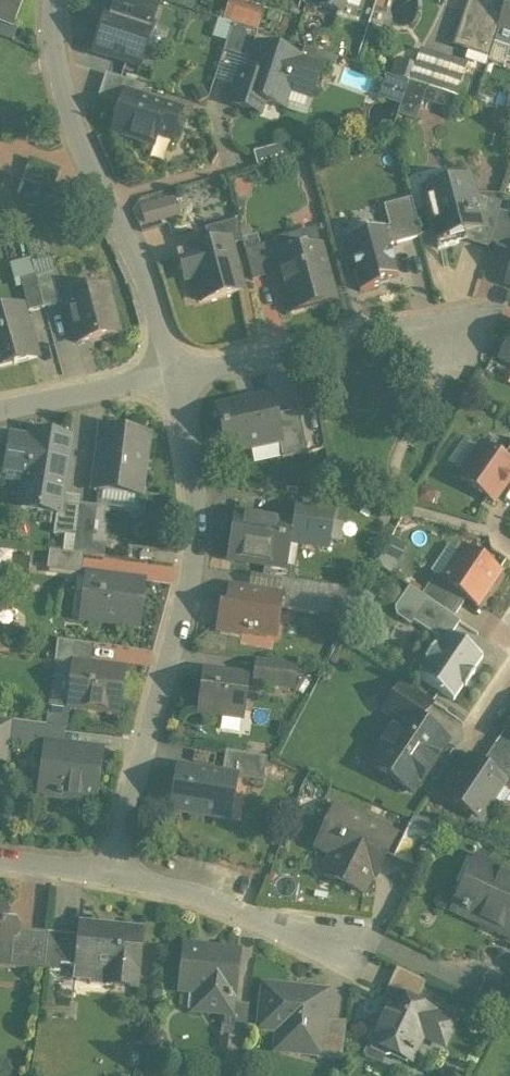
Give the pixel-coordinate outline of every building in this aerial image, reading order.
[(8,26),(18,0),(0,0),(0,23),(8,26)] [(114,13),(151,25),(159,0),(118,0),(114,13)] [(319,5),(340,12),(344,0),(320,0),(319,5)] [(456,43),(491,54),(494,43),(499,28),(498,28),(507,0),(470,0),(456,43)] [(498,28),(499,28),(494,43),(509,48),(505,60),(509,61),(509,0),(507,0),(498,28)] [(256,15),(239,8),(235,18),(253,24),(256,15)] [(114,13),(108,11),(94,53),(140,68),(153,26),(151,25),(114,13)] [(257,32),(233,24),(224,51),(247,59),(249,58),(257,32)] [(298,59),(259,46),(254,61),(249,76),(241,73),(237,86),(231,104),(259,113),(263,101),(282,107),(288,89),(310,96),(319,68),(297,61),(298,59)] [(241,73),(249,76),(254,61),(247,59),(224,51),(215,79),(237,86),(241,73)] [(467,66),(440,56),(430,88),(456,97),(467,66)] [(147,87),(106,74),(98,98),(122,106),(126,94),(143,99),(147,87)] [(143,99),(126,94),(122,106),(114,131),(153,144),(159,128),(174,133),(181,112),(143,99)] [(251,154),(255,167),(289,158),(286,144),(251,154)] [(60,171),(30,160),(22,181),(52,193),(60,171)] [(469,178),(422,191),(436,241),(462,234),(483,229),(475,198),(469,178)] [(179,196),(142,203),(146,223),(183,216),(179,196)] [(501,205),(475,198),(483,229),(462,234),(465,243),(488,250),(499,212),(504,197),(503,197),(501,205)] [(411,200),(384,207),(389,228),(384,229),(389,246),(421,238),(411,200)] [(499,212),(490,243),(509,250),(509,216),(499,212)] [(237,221),(205,230),(209,246),(228,241),(230,246),(241,243),(243,251),(245,250),(237,221)] [(384,229),(346,240),(360,293),(379,288),(378,282),(397,277),(389,246),(384,229)] [(316,233),(274,244),(278,259),(276,259),(280,273),(290,310),(334,298),(316,233)] [(209,246),(189,251),(189,253),(177,256),(178,262),(181,261),(185,277),(195,275),(202,302),(242,292),(230,246),(228,241),(209,246)] [(274,244),(245,252),(253,281),(280,273),(276,259),(278,259),(274,244)] [(52,274),(36,278),(44,308),(59,304),(52,274)] [(36,276),(20,280),(29,312),(44,308),(36,278),(36,276)] [(106,287),(65,298),(77,344),(118,333),(106,287)] [(0,313),(0,367),(14,363),(14,364),(37,358),(31,336),(29,336),(21,307),(0,313)] [(508,343),(505,344),(501,352),(502,356),(501,359),(509,363),(509,339),(508,343)] [(271,397),(218,408),(227,453),(278,442),(273,416),(275,416),(271,397)] [(275,416),(273,416),(278,442),(282,459),(307,454),(298,411),(275,416)] [(148,436),(100,429),(92,489),(140,496),(148,436)] [(69,439),(32,433),(31,441),(11,438),(9,449),(5,472),(6,472),(7,472),(8,467),(26,470),(24,485),(21,509),(56,515),(57,508),(59,509),(61,495),(69,439)] [(462,474),(481,447),(467,436),(448,464),(462,474)] [(9,449),(0,447),(0,471),(5,472),(9,449)] [(481,447),(462,474),(459,478),(494,502),(509,479),(509,467),(501,461),(481,447)] [(501,461),(509,467),(509,448),(501,461)] [(26,470),(8,467),(7,472),(6,472),(5,482),(24,485),(26,470)] [(61,495),(59,509),(57,508),(56,515),(53,535),(74,537),(78,504),(79,498),(61,495)] [(97,507),(78,504),(74,537),(72,554),(84,555),(103,558),(108,524),(95,522),(97,507)] [(293,524),(290,544),(328,550),(334,515),(298,509),(297,517),(294,516),(293,524)] [(288,523),(236,515),(229,559),(265,564),(281,567),(285,544),(285,543),(288,523)] [(285,543),(290,544),(293,524),(288,523),(285,543)] [(407,545),(391,537),(381,556),(397,564),(407,545)] [(285,544),(281,567),(293,569),(297,546),(285,544)] [(443,580),(443,581),(467,598),(477,604),(498,574),(464,550),(443,580)] [(72,554),(50,551),(48,570),(82,574),(84,555),(72,554)] [(293,569),(281,567),(265,564),(263,576),(293,581),(295,569),(293,569)] [(248,595),(280,600),(280,595),(283,580),(263,576),(250,574),(249,590),(248,595)] [(145,583),(86,575),(84,593),(92,594),(88,620),(139,627),(145,583)] [(443,580),(435,575),(421,596),(428,600),(454,618),(467,598),(443,581),(443,580)] [(293,581),(283,580),(280,595),(281,595),(279,608),(319,615),(320,608),(323,586),(293,581)] [(349,590),(323,586),(320,608),(342,611),(343,604),(348,599),(349,590)] [(280,600),(248,595),(249,590),(230,587),(227,611),(221,610),(218,632),(242,636),(242,630),(275,635),(279,608),(281,595),(280,595),(280,600)] [(411,625),(413,622),(428,600),(421,596),(410,588),(395,608),(397,616),(411,625)] [(454,618),(428,600),(413,622),(440,640),(445,633),(450,636),(460,622),(454,618)] [(440,640),(435,647),(434,647),(425,661),(427,663),(418,677),(453,701),(463,687),(465,688),(475,674),(473,673),(483,658),(450,636),(445,633),(440,640)] [(93,645),(57,640),(54,663),(75,666),(76,665),(90,666),(93,645)] [(292,665),(257,660),(254,687),(288,691),(292,665)] [(90,666),(76,665),(75,666),(70,706),(116,712),(121,670),(90,666)] [(249,679),(204,672),(198,713),(224,717),(224,715),(243,718),(249,679)] [(432,703),(404,684),(389,705),(403,714),(403,713),(419,723),(432,703)] [(403,714),(369,764),(412,793),(446,742),(419,723),(403,713),(403,714)] [(0,720),(0,762),(7,763),(10,745),(13,722),(0,720)] [(63,728),(13,722),(10,745),(47,750),(47,748),(60,749),(63,728)] [(504,731),(495,745),(509,756),(509,735),(504,731)] [(495,746),(480,767),(504,783),(501,787),(509,793),(509,792),(509,756),(495,745),(495,746)] [(60,749),(47,748),(47,750),(44,766),(49,767),(45,795),(55,796),(55,798),(60,799),(61,797),(92,801),(97,762),(85,760),(85,756),(81,752),(60,749)] [(267,758),(226,751),(222,774),(238,777),(238,778),(263,783),(267,758)] [(469,759),(445,796),(471,814),(485,816),(492,805),(492,800),(501,787),(504,783),(480,767),(469,759)] [(222,774),(179,768),(172,811),(221,819),(225,798),(231,799),(234,779),(237,779),(238,778),(238,777),(222,774)] [(395,838),(336,809),(321,839),(337,846),(323,875),(362,894),(372,875),(376,877),(395,838)] [(432,839),(408,827),(393,858),(417,870),(432,839)] [(478,863),(456,911),(509,935),(509,878),(478,863)] [(0,900),(0,967),(16,969),(20,929),(16,922),(3,921),(3,915),(7,913),(7,906),(3,900),(0,900)] [(120,931),(82,926),(82,925),(80,924),(79,936),(76,965),(114,969),(113,985),(135,987),(141,931),(120,929),(120,931)] [(47,932),(20,929),(16,969),(43,972),(43,969),(47,932)] [(79,936),(47,932),(43,969),(60,971),(61,963),(76,965),(79,936)] [(236,954),(185,948),(180,990),(208,994),(206,1012),(223,1014),(230,1015),(231,1004),(236,954)] [(426,983),(396,969),(387,990),(389,998),(413,1010),(416,1003),(426,983)] [(325,993),(264,987),(260,1028),(290,1032),(288,1051),(317,1054),(319,1054),(322,1023),(325,993)] [(389,998),(386,1006),(387,1010),(383,1018),(371,1043),(389,1052),(390,1049),(405,1056),(413,1054),(422,1035),(443,1045),(453,1024),(432,1014),(433,1011),(416,1003),(413,1010),(389,998)] [(248,1006),(231,1004),(230,1015),(223,1014),(220,1037),(245,1040),(248,1006)] [(345,1026),(322,1023),(319,1054),(317,1054),(316,1059),(341,1061),(345,1026)]
